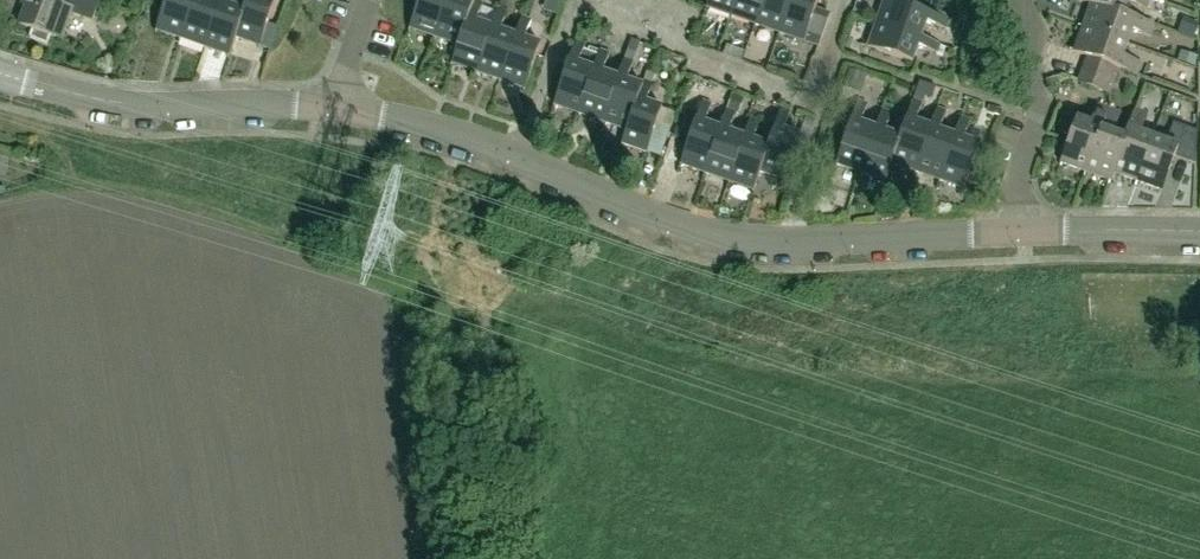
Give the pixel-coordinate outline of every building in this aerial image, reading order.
[(61,39),(70,13),(91,21),(98,2),(92,0),(64,0),(62,5),(47,0),(24,0),(22,6),(24,6),(18,25),(32,29),(29,37),(47,46),(50,35),(61,39)] [(194,0),(167,0),(156,32),(180,41),(194,0)] [(180,41),(203,49),(221,0),(194,0),(180,41)] [(203,49),(228,58),(235,39),(244,10),(230,6),(232,0),(221,0),(203,49)] [(244,10),(235,39),(259,48),(276,0),(248,0),(244,10)] [(446,0),(419,0),(408,32),(432,40),(446,0)] [(432,40),(456,48),(472,1),(469,0),(446,0),(432,40)] [(705,8),(730,17),(736,0),(708,0),(705,8)] [(730,17),(753,25),(762,0),(736,0),(730,17)] [(753,25),(778,33),(789,0),(762,0),(753,25)] [(778,33),(819,48),(830,17),(814,12),(818,0),(789,0),(778,33)] [(878,24),(921,39),(926,24),(945,30),(948,21),(888,0),(886,0),(878,24)] [(1086,2),(1124,14),(1128,2),(1146,9),(1150,0),(1082,0),(1086,2)] [(472,1),(456,48),(450,67),(475,76),(491,29),(476,24),(482,5),(472,1)] [(1155,26),(1154,25),(1086,2),(1078,26),(1128,43),(1133,30),(1151,37),(1155,26)] [(491,29),(475,76),(499,84),(515,37),(500,32),(507,13),(497,9),(491,29)] [(515,37),(499,84),(525,93),(541,46),(524,40),(531,22),(522,18),(515,37)] [(1183,19),(1178,32),(1192,38),(1197,24),(1183,19)] [(921,39),(878,24),(869,49),(913,64),(918,49),(936,55),(940,45),(921,39)] [(1128,43),(1078,26),(1069,51),(1087,57),(1082,70),(1114,81),(1119,68),(1138,75),(1142,64),(1123,57),(1128,43)] [(617,79),(616,78),(601,121),(626,130),(641,87),(626,82),(633,63),(640,44),(630,41),(617,79)] [(785,59),(788,46),(764,41),(761,55),(785,59)] [(578,113),(598,57),(583,51),(585,46),(575,43),(554,105),(578,113)] [(598,57),(578,113),(601,121),(616,78),(602,74),(609,54),(600,51),(598,57)] [(1181,51),(1178,61),(1194,66),(1197,57),(1181,51)] [(1114,81),(1082,70),(1078,83),(1109,94),(1114,81)] [(1178,106),(1180,80),(1160,78),(1158,104),(1178,106)] [(626,130),(621,144),(646,153),(647,152),(661,156),(670,127),(657,123),(662,109),(646,104),(652,85),(643,82),(642,87),(641,87),(626,130)] [(732,95),(727,108),(737,112),(742,99),(732,95)] [(892,164),(917,173),(932,129),(930,129),(916,123),(922,105),(912,101),(899,139),(900,139),(892,164)] [(688,141),(680,166),(704,174),(720,130),(719,129),(704,124),(710,106),(702,103),(693,128),(688,141)] [(876,130),(875,130),(860,125),(867,106),(858,103),(836,165),(860,173),(876,130)] [(1084,177),(1108,109),(1098,106),(1092,123),(1078,118),(1060,168),(1084,177)] [(1108,186),(1113,174),(1126,136),(1125,136),(1113,131),(1120,114),(1108,109),(1084,177),(1108,186)] [(720,130),(704,174),(728,182),(743,138),(742,138),(727,132),(734,113),(725,110),(719,129),(720,130)] [(768,147),(760,172),(784,181),(790,163),(800,166),(806,148),(796,145),(799,137),(783,132),(789,113),(780,110),(767,146),(768,147)] [(937,110),(930,129),(932,129),(917,173),(940,181),(956,138),(954,137),(939,132),(946,113),(937,110)] [(1140,133),(1147,115),(1135,110),(1125,136),(1126,136),(1113,174),(1136,183),(1153,137),(1140,133)] [(891,115),(882,112),(875,130),(876,130),(860,173),(885,182),(892,164),(900,139),(899,139),(884,133),(891,115)] [(961,118),(954,137),(956,138),(940,181),(965,190),(980,146),(964,141),(971,122),(961,118)] [(728,182),(753,191),(760,172),(768,147),(767,146),(752,141),(758,123),(749,119),(742,138),(743,138),(728,182)] [(679,123),(675,137),(688,141),(693,128),(679,123)] [(1153,137),(1136,183),(1161,192),(1174,156),(1195,164),(1196,133),(1173,124),(1166,142),(1153,137)]
